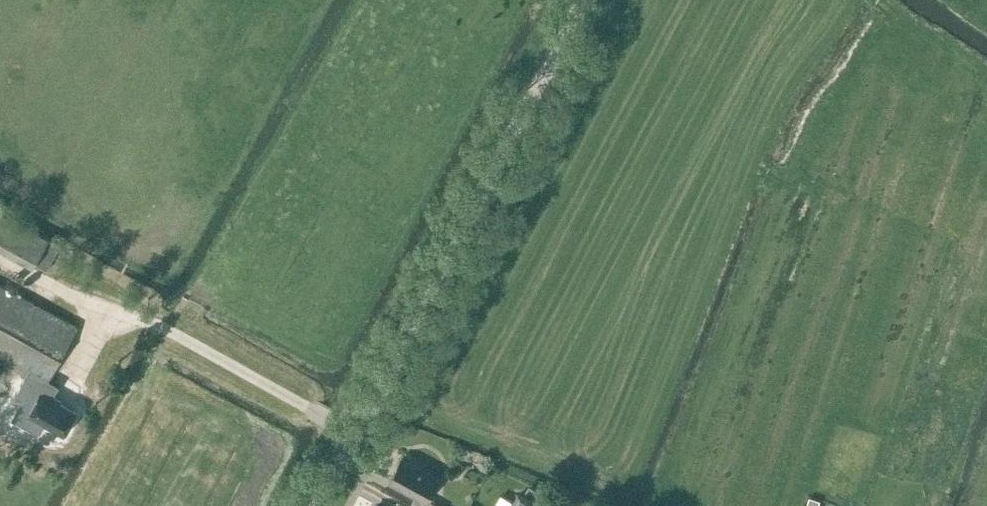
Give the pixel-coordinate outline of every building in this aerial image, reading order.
[(60,244),(0,212),(0,244),(46,269),(60,244)] [(26,374),(15,395),(24,400),(14,417),(41,432),(45,424),(51,427),(63,434),(76,411),(52,397),(59,385),(47,379),(76,326),(0,284),(0,360),(26,374)] [(427,500),(438,478),(401,458),(389,480),(416,495),(411,505),(438,505),(427,500)] [(511,505),(538,505),(517,495),(514,501),(511,505)]
